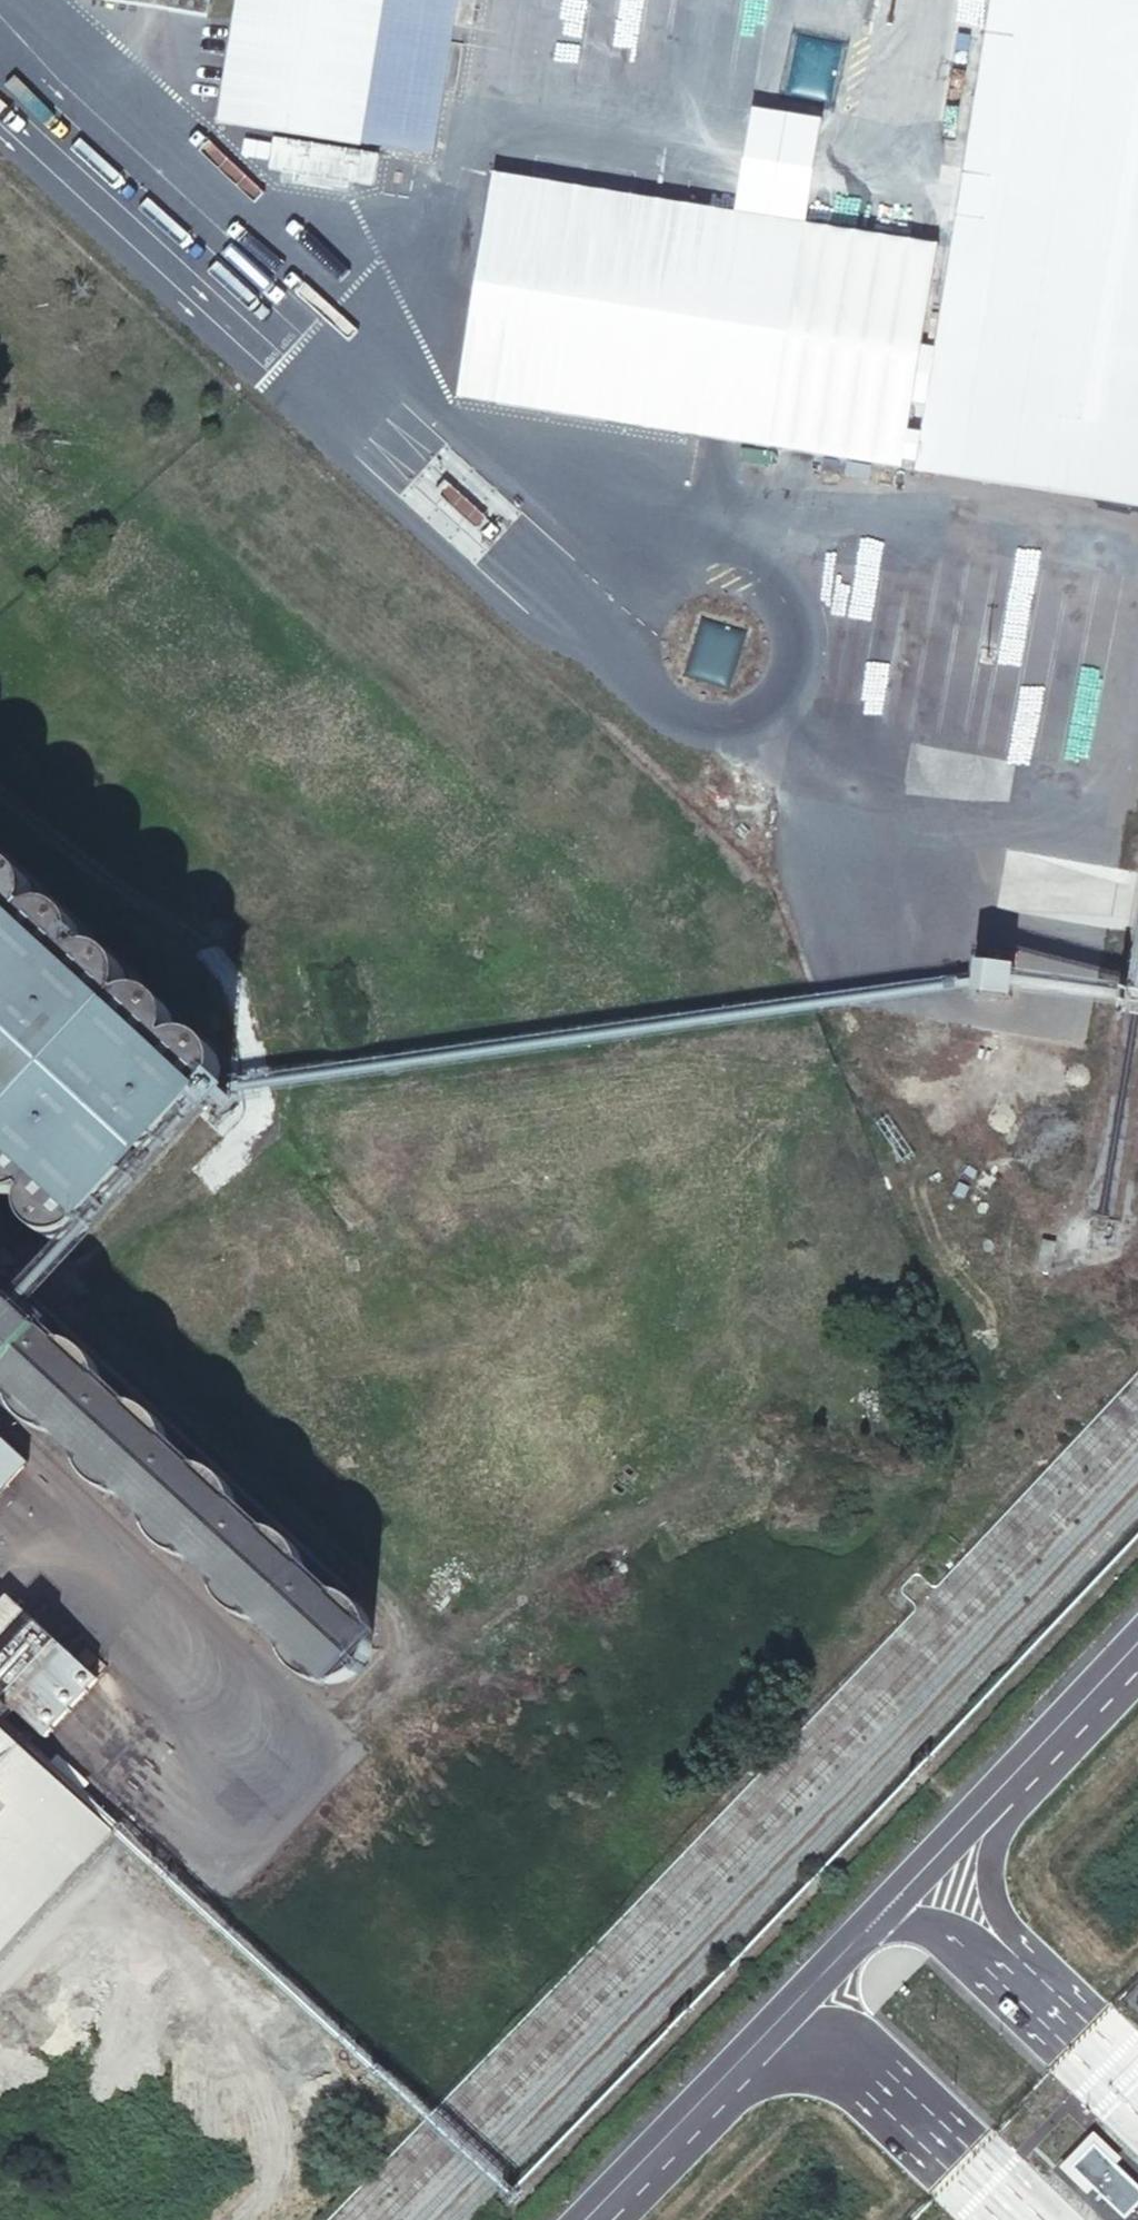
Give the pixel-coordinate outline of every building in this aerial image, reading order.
[(103,1),(209,18),(212,0),(104,0),(103,1)] [(434,157),(458,0),(237,0),(217,122),(366,145),(434,157)] [(950,247),(914,469),(1137,508),(1137,0),(990,0),(950,247)] [(371,183),(375,148),(269,135),(265,170),(371,183)] [(950,247),(488,173),(458,394),(914,469),(950,247)] [(163,1015),(160,1011),(155,1006),(148,1003),(139,1001),(126,1000),(126,994),(126,988),(124,981),(121,977),(117,971),(113,965),(108,961),(102,959),(95,957),(87,957),(78,955),(78,949),(76,942),(73,934),(68,926),(64,920),(56,917),(48,913),(39,913),(30,914),(30,907),(28,899),(26,891),(21,884),(14,880),(9,875),(2,873),(0,872),(0,1188),(163,1015)] [(973,987),(1012,995),(1023,942),(983,935),(973,987)] [(5,1203),(14,1204),(21,1203),(21,1209),(20,1214),(21,1220),(24,1225),(29,1232),(34,1237),(40,1241),(48,1244),(57,1245),(64,1245),(72,1243),(214,1090),(214,1085),(215,1081),(217,1073),(215,1065),(214,1057),(209,1051),(201,1046),(192,1042),(185,1040),(178,1041),(171,1042),(170,1034),(169,1027),(166,1020),(163,1015),(0,1188),(0,1200),(5,1203)] [(328,1694),(379,1639),(0,1289),(0,1392),(328,1694)] [(31,1453),(0,1423),(0,1485),(31,1453)] [(45,1733),(77,1697),(0,1628),(0,1692),(45,1733)] [(111,1834),(0,1731),(0,1955),(111,1834)] [(1124,2217),(1137,2203),(1137,2187),(1094,2144),(1072,2166),(1124,2217)]
